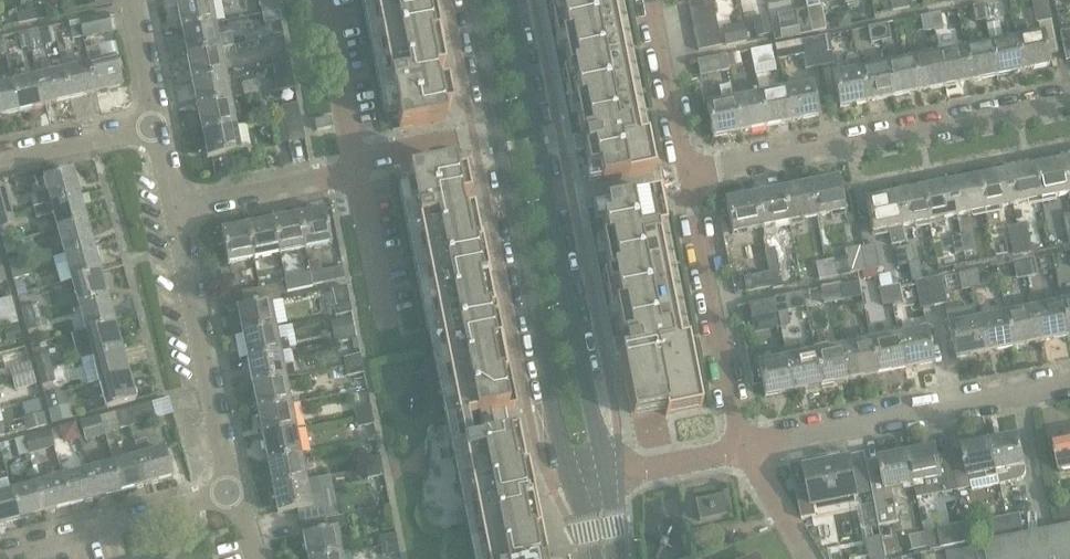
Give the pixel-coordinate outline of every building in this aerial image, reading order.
[(181,31),(216,24),(211,0),(199,0),(176,5),(181,31)] [(263,15),(279,12),(277,0),(260,0),(263,15)] [(384,118),(397,115),(400,130),(446,121),(444,110),(453,108),(448,84),(444,84),(441,71),(445,70),(440,46),(444,45),(436,1),(431,2),(431,0),(360,0),(384,118)] [(575,150),(583,188),(655,173),(620,0),(545,0),(575,150)] [(691,14),(714,10),(712,0),(699,0),(689,2),(691,14)] [(899,0),(891,0),(893,12),(901,11),(899,0)] [(901,11),(910,9),(908,0),(899,0),(901,11)] [(1037,23),(1051,20),(1047,0),(1032,0),(1037,23)] [(45,3),(30,6),(33,22),(48,19),(45,3)] [(992,3),(982,5),(985,20),(995,18),(992,3)] [(985,20),(982,5),(972,7),(975,22),(985,20)] [(33,22),(30,6),(16,9),(19,25),(33,22)] [(821,6),(807,9),(812,33),(826,30),(825,26),(821,6)] [(812,33),(807,9),(795,12),(797,21),(800,36),(812,33)] [(714,10),(691,14),(694,27),(717,22),(714,10)] [(279,12),(263,15),(265,24),(281,21),(279,12)] [(841,14),(837,20),(838,23),(839,28),(850,25),(849,21),(847,13),(841,14)] [(940,13),(930,15),(933,31),(943,29),(940,13)] [(933,31),(930,15),(920,17),(923,32),(933,31)] [(107,16),(79,21),(83,38),(110,32),(107,16)] [(768,20),(754,23),(757,37),(771,34),(768,20)] [(83,38),(79,21),(70,23),(73,39),(83,38)] [(797,21),(779,25),(782,39),(800,36),(797,21)] [(717,22),(694,27),(696,39),(720,34),(717,22)] [(1000,22),(987,25),(990,41),(1003,38),(1000,22)] [(1013,25),(1016,39),(1023,72),(1049,67),(1043,34),(1028,37),(1025,23),(1013,25)] [(216,24),(181,31),(187,56),(221,50),(234,47),(232,35),(219,37),(216,24)] [(723,28),(726,46),(747,41),(744,24),(723,28)] [(888,24),(878,26),(881,41),(891,39),(888,24)] [(881,41),(878,26),(868,28),(871,43),(881,41)] [(37,30),(28,32),(31,48),(41,46),(37,30)] [(1061,33),(1066,61),(1069,60),(1069,31),(1061,33)] [(31,48),(28,32),(19,34),(22,50),(31,48)] [(720,34),(696,39),(699,51),(722,46),(720,34)] [(828,36),(814,38),(820,67),(834,64),(828,36)] [(814,38),(800,41),(803,55),(806,70),(820,67),(814,38)] [(1016,39),(990,45),(997,77),(1023,72),(1016,39)] [(803,55),(800,41),(776,46),(779,60),(803,55)] [(990,45),(964,50),(971,82),(997,77),(990,45)] [(771,47),(750,51),(753,64),(774,60),(771,47)] [(86,51),(89,65),(96,94),(122,88),(115,59),(101,62),(98,48),(86,51)] [(221,50),(187,56),(192,82),(226,75),(221,50)] [(964,50),(938,55),(945,88),(971,82),(964,50)] [(271,56),(273,66),(289,63),(288,53),(271,56)] [(938,55),(912,60),(919,93),(945,88),(938,55)] [(726,56),(701,61),(698,62),(701,75),(701,76),(729,70),(726,56)] [(912,60),(886,66),(893,98),(919,93),(912,60)] [(289,63),(273,66),(275,75),(291,72),(289,63)] [(89,65),(64,71),(70,100),(96,94),(89,65)] [(886,66),(860,71),(867,103),(893,98),(886,66)] [(64,71),(38,77),(45,106),(70,100),(64,71)] [(867,103),(860,71),(833,76),(840,109),(867,103)] [(226,75),(192,82),(197,108),(231,101),(226,75)] [(38,77),(12,83),(19,112),(45,106),(38,77)] [(0,86),(0,117),(19,112),(12,83),(0,86)] [(812,85),(785,90),(792,123),(819,117),(812,85)] [(740,133),(733,100),(731,86),(719,88),(722,103),(707,106),(713,138),(740,133)] [(785,90),(759,95),(766,128),(792,123),(785,90)] [(759,95),(733,100),(740,133),(766,128),(759,95)] [(231,101),(197,108),(202,133),(236,126),(231,101)] [(281,108),(283,117),(300,114),(298,104),(281,108)] [(317,132),(333,129),(331,118),(315,121),(317,132)] [(236,126),(202,133),(207,159),(241,153),(236,126)] [(1062,161),(1034,167),(1041,200),(1069,194),(1062,161)] [(455,164),(409,173),(412,187),(398,190),(472,558),(547,558),(528,465),(524,466),(517,433),(510,435),(506,411),(517,409),(495,299),(491,300),(487,280),(491,279),(482,234),(478,235),(473,211),(470,212),(467,198),(470,198),(466,173),(457,175),(455,164)] [(1034,167),(1006,172),(1013,206),(1041,200),(1034,167)] [(48,192),(31,197),(34,209),(51,204),(79,197),(72,170),(44,178),(48,192)] [(1006,172),(978,178),(985,211),(1013,206),(1006,172)] [(978,178),(950,183),(957,217),(985,211),(978,178)] [(839,179),(810,185),(817,218),(846,212),(839,179)] [(950,183),(922,189),(929,222),(957,217),(950,183)] [(810,185),(782,190),(789,223),(817,218),(810,185)] [(13,215),(5,189),(0,190),(0,218),(13,215)] [(922,189),(894,195),(901,228),(929,222),(922,189)] [(782,190),(754,196),(761,229),(789,223),(782,190)] [(659,195),(587,209),(613,341),(614,341),(615,351),(617,356),(620,355),(633,419),(647,416),(665,412),(666,417),(670,416),(702,410),(659,195)] [(901,228),(894,195),(866,200),(872,234),(901,228)] [(761,229),(754,196),(726,201),(732,235),(761,229)] [(51,204),(34,209),(37,220),(54,215),(58,230),(86,222),(79,197),(51,204)] [(325,210),(298,215),(305,250),(332,244),(325,210)] [(0,218),(0,228),(15,224),(13,215),(0,218)] [(298,215),(273,221),(280,255),(305,250),(298,215)] [(273,221),(247,226),(254,260),(280,255),(273,221)] [(86,222),(58,230),(65,255),(93,247),(86,222)] [(1026,223),(1017,225),(1020,241),(1029,240),(1026,223)] [(1017,225),(1007,227),(1013,255),(1022,253),(1020,241),(1017,225)] [(254,260),(247,226),(221,231),(228,265),(254,260)] [(970,235),(961,237),(964,253),(974,251),(970,235)] [(964,253),(961,237),(952,238),(955,255),(964,253)] [(914,246),(905,248),(908,264),(918,262),(914,246)] [(93,247),(65,255),(72,281),(100,273),(93,247)] [(845,250),(850,274),(865,271),(860,247),(845,250)] [(775,248),(765,250),(770,273),(779,271),(775,248)] [(908,264),(905,248),(896,250),(899,266),(908,264)] [(8,261),(11,270),(27,266),(24,257),(8,261)] [(1033,259),(1024,261),(1027,277),(1036,275),(1033,259)] [(835,260),(826,262),(829,278),(839,276),(835,260)] [(1027,277),(1024,261),(1015,263),(1018,279),(1027,277)] [(829,278),(826,262),(817,264),(820,280),(829,278)] [(27,266),(11,270),(13,279),(29,275),(27,266)] [(322,285),(347,280),(344,268),(320,273),(322,285)] [(313,287),(310,270),(300,272),(304,289),(313,287)] [(796,270),(785,272),(788,285),(798,283),(796,270)] [(977,270),(968,272),(971,288),(981,286),(977,270)] [(780,271),(770,273),(773,288),(773,290),(783,288),(780,271)] [(971,288),(968,272),(959,274),(962,290),(971,288)] [(100,273),(72,281),(79,306),(107,298),(100,273)] [(773,288),(770,273),(744,278),(747,293),(773,288)] [(941,278),(929,280),(934,306),(947,304),(941,278)] [(934,306),(929,280),(916,283),(921,309),(934,306)] [(840,285),(831,287),(834,303),(843,301),(840,285)] [(277,286),(268,288),(271,302),(271,303),(281,301),(277,286)] [(900,286),(889,288),(893,304),(903,302),(900,286)] [(347,287),(331,290),(336,316),(352,313),(347,287)] [(834,303),(831,287),(822,288),(825,305),(834,303)] [(242,293),(245,307),(271,302),(268,288),(242,293)] [(893,304),(889,288),(880,290),(884,306),(893,304)] [(775,298),(775,299),(778,314),(788,312),(785,296),(775,298)] [(107,298),(79,306),(86,331),(114,324),(107,298)] [(778,314),(775,299),(750,305),(752,319),(778,314)] [(1061,303),(1068,337),(1069,336),(1069,301),(1061,303)] [(237,308),(242,335),(276,328),(271,303),(271,302),(245,307),(237,308)] [(1061,303),(1033,309),(1040,342),(1068,337),(1061,303)] [(22,312),(25,321),(41,317),(38,307),(22,312)] [(1033,309),(1005,314),(1012,348),(1040,342),(1033,309)] [(2,327),(18,323),(16,314),(0,318),(2,327)] [(1005,314),(978,320),(984,353),(1012,348),(1005,314)] [(41,317),(25,321),(27,330),(43,326),(41,317)] [(351,318),(335,321),(339,341),(355,338),(351,318)] [(984,353),(978,320),(949,326),(956,359),(984,353)] [(18,323),(2,327),(5,336),(21,332),(18,323)] [(114,324),(86,331),(72,335),(79,361),(93,357),(121,349),(114,324)] [(276,328),(242,335),(247,360),(281,353),(276,328)] [(927,330),(899,336),(906,369),(934,364),(927,330)] [(899,336),(871,341),(878,375),(906,369),(899,336)] [(871,341),(843,347),(850,380),(878,375),(871,341)] [(784,345),(787,358),(794,392),(822,386),(815,353),(800,356),(797,343),(784,345)] [(843,347),(815,353),(822,386),(850,380),(843,347)] [(81,361),(88,385),(100,382),(128,374),(121,349),(93,357),(93,358),(81,361)] [(281,353),(247,360),(252,386),(286,379),(281,353)] [(343,358),(345,367),(362,364),(360,355),(343,358)] [(36,362),(39,372),(55,367),(52,358),(36,362)] [(794,392),(787,358),(759,364),(765,397),(794,392)] [(14,369),(16,378),(32,373),(30,364),(14,369)] [(362,364),(345,367),(347,377),(364,374),(362,364)] [(55,367),(39,372),(41,381),(57,376),(55,367)] [(32,373),(16,378),(19,387),(35,383),(32,373)] [(128,374),(100,382),(107,408),(135,401),(128,374)] [(286,379),(252,386),(257,411),(291,405),(286,379)] [(152,403),(126,410),(130,426),(157,419),(152,403)] [(291,405),(257,411),(262,437),(297,430),(291,405)] [(354,409),(356,419),(372,416),(370,406),(354,409)] [(66,410),(50,414),(53,423),(69,419),(66,410)] [(130,426),(126,410),(117,413),(121,429),(130,426)] [(28,420),(31,429),(46,425),(44,416),(28,420)] [(372,416),(356,419),(357,428),(374,425),(372,416)] [(84,422),(80,423),(86,442),(105,437),(104,433),(100,418),(84,422)] [(79,440),(75,424),(66,427),(70,443),(79,440)] [(297,430),(262,437),(267,463),(302,456),(297,430)] [(33,436),(24,438),(29,454),(38,451),(33,436)] [(1000,485),(1019,481),(1023,479),(1026,475),(1026,470),(1020,437),(991,442),(997,473),(998,472),(1000,485)] [(29,454),(24,438),(15,441),(19,457),(29,454)] [(1053,443),(1059,472),(1069,469),(1069,440),(1053,443)] [(135,444),(139,457),(146,485),(172,478),(165,450),(150,454),(146,441),(135,444)] [(973,491),(1000,485),(997,473),(991,442),(963,448),(965,457),(952,459),(958,491),(972,489),(973,491)] [(936,449),(908,454),(914,485),(941,479),(944,494),(958,491),(952,459),(951,455),(938,458),(936,449)] [(914,485),(908,454),(880,460),(880,461),(867,463),(880,527),(899,523),(893,489),(914,485)] [(302,456),(267,463),(272,488),(307,481),(302,456)] [(139,457),(113,464),(121,492),(146,485),(139,457)] [(364,460),(366,470),(382,466),(380,457),(364,460)] [(851,461),(806,470),(809,487),(813,507),(815,507),(859,498),(851,461)] [(113,464),(88,471),(96,499),(121,492),(113,464)] [(382,466),(366,470),(368,479),(384,476),(382,466)] [(88,471),(62,478),(70,506),(96,499),(88,471)] [(62,478),(37,485),(45,513),(70,506),(62,478)] [(307,481),(272,488),(277,515),(297,511),(297,510),(312,507),(323,504),(321,493),(309,495),(307,481)] [(37,485),(12,491),(20,520),(45,513),(37,485)] [(809,487),(796,489),(802,520),(817,517),(815,507),(813,507),(809,487)] [(0,495),(0,525),(20,520),(12,491),(0,495)] [(695,501),(697,509),(699,522),(727,516),(723,495),(695,501)] [(297,510),(297,511),(300,523),(326,518),(323,504),(312,507),(297,510)] [(1020,515),(1006,518),(1009,531),(1023,529),(1020,515)] [(326,518),(300,523),(303,537),(329,532),(328,531),(326,518)] [(1009,531),(1006,518),(993,520),(995,534),(1009,531)] [(985,547),(987,558),(1069,558),(1069,527),(984,544),(985,547)] [(303,537),(307,558),(325,558),(342,556),(337,530),(328,531),(329,532),(303,537)] [(938,532),(924,535),(927,549),(941,546),(938,532)] [(379,538),(381,547),(397,544),(395,535),(379,538)] [(927,549),(924,535),(910,538),(913,551),(927,549)] [(397,544),(381,547),(383,557),(399,554),(397,544)] [(960,552),(961,558),(978,558),(976,549),(960,552)]
